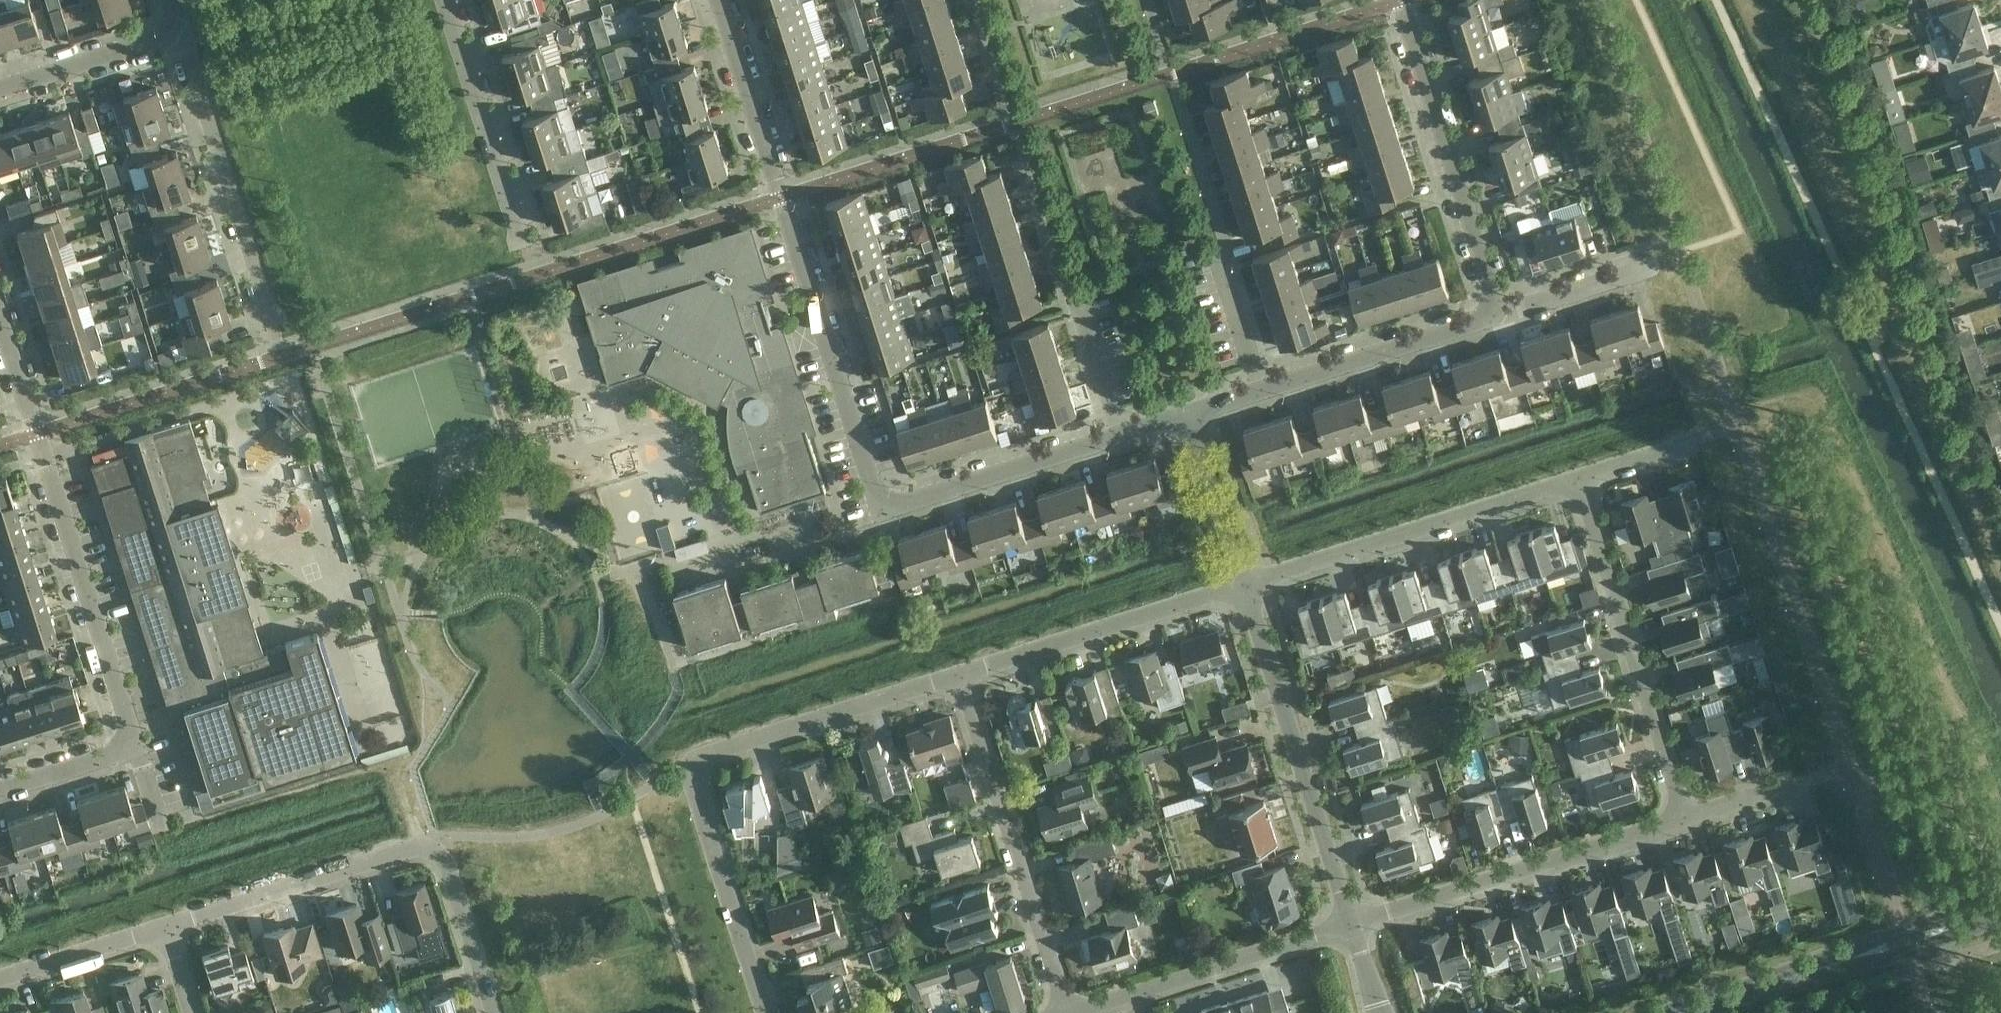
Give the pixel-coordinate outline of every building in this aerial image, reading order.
[(17,40),(7,7),(5,0),(0,0),(0,45),(17,40)] [(29,0),(7,7),(17,40),(39,33),(29,0)] [(99,20),(132,9),(129,0),(92,0),(99,20)] [(487,5),(494,26),(506,22),(509,33),(542,22),(535,0),(501,0),(487,5)] [(646,35),(682,24),(675,2),(662,6),(661,0),(645,0),(636,3),(640,13),(639,14),(646,35)] [(766,12),(802,1),(802,2),(808,0),(762,0),(766,12)] [(840,12),(857,7),(854,0),(837,0),(840,12)] [(897,10),(929,0),(898,0),(894,1),(897,10)] [(916,28),(952,17),(947,0),(929,0),(897,10),(900,19),(912,15),(916,28)] [(1177,17),(1230,0),(1226,0),(1225,0),(1172,0),(1177,17)] [(1177,17),(1177,18),(1190,14),(1197,35),(1233,24),(1228,10),(1241,6),(1239,0),(1230,0),(1177,17)] [(1456,39),(1492,28),(1485,8),(1503,2),(1502,0),(1468,0),(1459,3),(1462,13),(1449,17),(1456,39)] [(1932,40),(1982,24),(1975,2),(1959,7),(1956,0),(1946,0),(1929,5),(1932,15),(1931,15),(1927,23),(1932,40)] [(766,12),(773,33),(809,21),(802,2),(802,1),(766,12)] [(614,10),(613,4),(612,2),(602,5),(604,13),(614,10)] [(49,10),(57,33),(68,29),(61,6),(49,10)] [(908,45),(911,54),(959,38),(952,17),(916,28),(920,41),(908,45)] [(863,27),(860,18),(847,22),(850,31),(863,27)] [(773,33),(779,53),(815,42),(809,21),(773,33)] [(653,56),(657,67),(679,59),(676,49),(688,45),(682,24),(646,35),(653,56)] [(1510,43),(1504,24),(1492,28),(1456,39),(1463,60),(1476,56),(1479,67),(1517,54),(1513,42),(1510,43)] [(1947,61),(1949,70),(1976,61),(1973,52),(1989,46),(1982,24),(1932,40),(1937,56),(1945,61),(1947,61)] [(866,37),(863,27),(850,31),(853,41),(866,37)] [(503,57),(510,78),(546,66),(539,46),(550,42),(546,31),(512,42),(515,53),(503,57)] [(1310,66),(1312,74),(1373,55),(1373,54),(1360,58),(1354,36),(1318,47),(1322,62),(1310,66)] [(926,59),(930,71),(966,60),(959,38),(911,54),(913,63),(926,59)] [(779,53),(786,74),(822,63),(815,42),(779,53)] [(1470,81),(1476,103),(1512,91),(1507,75),(1522,70),(1517,54),(1479,67),(1482,77),(1470,81)] [(1340,75),(1344,88),(1380,77),(1373,55),(1312,74),(1313,75),(1325,71),(1328,79),(1340,75)] [(876,68),(873,58),(865,61),(868,71),(876,68)] [(660,78),(666,98),(702,87),(695,66),(683,70),(679,59),(657,67),(645,70),(649,82),(660,78)] [(912,100),(912,101),(973,82),(966,60),(930,71),(934,84),(922,88),(924,96),(912,100)] [(1967,100),(2000,89),(2000,85),(1995,66),(1979,71),(1976,61),(1949,70),(1953,81),(1961,78),(1967,100)] [(786,74),(792,95),(828,83),(822,63),(786,74)] [(533,106),(565,95),(567,95),(563,83),(552,87),(546,66),(510,78),(517,99),(529,95),(533,106)] [(879,78),(876,68),(868,71),(871,80),(879,78)] [(1205,107),(1206,108),(1267,88),(1264,80),(1252,84),(1247,70),(1211,81),(1218,103),(1205,107)] [(1336,105),(1339,114),(1387,98),(1380,77),(1344,88),(1348,101),(1336,105)] [(911,117),(902,80),(889,83),(898,120),(911,117)] [(973,82),(912,101),(915,110),(927,106),(932,120),(967,108),(961,87),(973,83),(973,82)] [(792,95),(799,115),(835,104),(828,83),(792,95)] [(123,97),(130,119),(163,109),(156,87),(123,97)] [(666,134),(677,130),(699,123),(696,113),(709,109),(702,87),(666,98),(655,102),(666,134)] [(1206,108),(1213,130),(1249,118),(1244,105),(1257,101),(1255,94),(1267,90),(1267,88),(1206,108)] [(1521,88),(1512,91),(1476,103),(1483,124),(1496,120),(1499,130),(1522,123),(1518,113),(1528,110),(1521,88)] [(1970,134),(1996,126),(1993,116),(2000,113),(2000,89),(1967,100),(1974,121),(1966,123),(1970,134)] [(530,142),(576,127),(565,95),(533,106),(536,116),(523,120),(530,142)] [(1354,118),(1358,131),(1394,120),(1387,98),(1339,114),(1342,122),(1354,118)] [(1144,103),(1149,117),(1159,114),(1155,99),(1144,103)] [(93,104),(100,123),(109,120),(103,100),(93,104)] [(889,109),(886,100),(878,102),(873,104),(877,114),(881,112),(889,109)] [(799,115),(805,136),(841,125),(835,104),(799,115)] [(81,109),(87,128),(88,132),(99,129),(92,106),(81,109)] [(128,142),(132,154),(155,146),(152,136),(170,130),(163,109),(130,119),(137,139),(128,142)] [(892,119),(889,109),(881,112),(884,121),(892,119)] [(70,112),(48,119),(58,151),(61,161),(82,154),(83,156),(95,152),(88,132),(87,128),(76,131),(70,112)] [(654,117),(641,120),(644,138),(657,135),(654,117)] [(1213,130),(1220,151),(1268,136),(1265,127),(1253,131),(1249,118),(1213,130)] [(1490,145),(1496,166),(1533,155),(1526,135),(1542,130),(1538,118),(1522,123),(1499,130),(1502,141),(1490,145)] [(48,119),(27,125),(38,158),(58,151),(48,119)] [(1350,148),(1353,157),(1401,142),(1394,120),(1358,131),(1362,144),(1350,148)] [(677,130),(687,162),(722,151),(715,130),(703,133),(699,123),(677,130)] [(27,125),(7,132),(18,164),(38,158),(27,125)] [(841,125),(805,136),(812,157),(848,146),(841,125)] [(1976,167),(2000,160),(2000,135),(1999,135),(1996,126),(1970,134),(1973,145),(1970,147),(1976,167)] [(550,159),(553,169),(587,159),(577,127),(576,127),(530,142),(537,163),(550,159)] [(7,132),(0,134),(0,170),(18,164),(7,132)] [(1220,151),(1227,173),(1262,162),(1258,149),(1271,145),(1268,136),(1220,151)] [(1368,162),(1372,175),(1408,164),(1401,142),(1353,157),(1355,166),(1368,162)] [(144,163),(151,183),(183,173),(177,151),(158,157),(155,146),(132,154),(136,165),(144,163)] [(722,151),(687,162),(693,183),(682,186),(686,198),(720,187),(716,176),(729,172),(722,151)] [(544,184),(550,205),(597,190),(591,171),(610,165),(606,152),(587,159),(553,169),(556,180),(544,184)] [(938,183),(941,192),(1002,173),(1001,171),(989,175),(982,154),(946,165),(950,179),(938,183)] [(1533,155),(1496,166),(1503,188),(1516,184),(1519,194),(1542,187),(1539,176),(1533,155)] [(1990,198),(2000,195),(2000,160),(1976,167),(1982,187),(1987,187),(1990,198)] [(1227,173),(1233,195),(1282,179),(1279,171),(1266,175),(1262,162),(1227,173)] [(1408,164),(1372,175),(1376,188),(1363,192),(1370,213),(1395,205),(1391,194),(1415,186),(1408,164)] [(142,186),(152,218),(175,211),(172,200),(190,194),(183,173),(151,183),(142,186)] [(969,193),(973,206),(1009,194),(1002,173),(941,192),(941,193),(954,189),(956,197),(969,193)] [(1233,195),(1240,217),(1276,205),(1272,192),(1285,188),(1282,179),(1233,195)] [(80,185),(70,188),(73,197),(83,193),(80,185)] [(73,197),(70,188),(60,191),(63,200),(73,197)] [(917,198),(914,188),(902,192),(905,202),(909,201),(917,198)] [(597,190),(550,205),(557,227),(570,223),(573,233),(607,222),(597,190)] [(827,203),(833,224),(869,213),(863,192),(827,203)] [(964,223),(967,231),(1015,216),(1009,194),(973,206),(977,219),(964,223)] [(2000,231),(2000,195),(1990,198),(1994,209),(1991,211),(1997,232),(2000,231)] [(33,209),(29,197),(6,205),(10,217),(33,209)] [(29,197),(33,209),(43,206),(40,198),(30,201),(29,197)] [(920,208),(917,198),(909,201),(912,210),(920,208)] [(1550,210),(1552,215),(1553,221),(1565,257),(1586,250),(1582,237),(1593,234),(1582,199),(1550,210)] [(1276,205),(1240,217),(1247,239),(1271,232),(1275,243),(1300,235),(1293,214),(1280,218),(1276,205)] [(25,254),(57,244),(68,241),(57,207),(34,215),(38,227),(18,233),(25,254)] [(164,227),(171,247),(204,237),(197,215),(179,221),(175,211),(152,218),(156,229),(164,227)] [(833,224),(840,245),(876,234),(869,213),(833,224)] [(1565,257),(1553,221),(1552,215),(1541,219),(1537,217),(1533,216),(1529,216),(1518,220),(1529,255),(1540,251),(1544,264),(1565,257)] [(982,236),(986,249),(1022,238),(1015,216),(967,231),(970,240),(982,236)] [(100,219),(103,229),(112,227),(109,217),(100,219)] [(944,217),(929,218),(930,233),(945,232),(944,217)] [(1361,221),(1348,226),(1353,241),(1366,236),(1361,221)] [(112,227),(103,229),(106,239),(115,236),(112,227)] [(748,233),(684,254),(686,260),(655,269),(653,263),(585,285),(593,310),(587,312),(596,342),(599,342),(603,354),(600,355),(610,384),(655,369),(656,367),(717,398),(718,397),(729,403),(729,405),(728,407),(728,424),(729,440),(731,451),(735,461),(739,471),(747,468),(761,512),(827,491),(807,429),(810,428),(778,328),(773,330),(763,299),(769,298),(748,233)] [(840,245),(846,266),(882,254),(876,234),(840,245)] [(169,270),(173,282),(196,275),(192,264),(210,258),(204,237),(171,247),(177,268),(169,270)] [(978,266),(981,275),(1029,260),(1022,238),(986,249),(991,262),(978,266)] [(933,249),(930,239),(922,242),(925,251),(933,249)] [(1253,258),(1261,281),(1296,269),(1292,256),(1305,252),(1302,243),(1253,258)] [(25,254),(31,275),(64,264),(57,244),(25,254)] [(132,251),(140,270),(149,267),(141,248),(132,251)] [(1420,249),(1411,252),(1427,301),(1449,293),(1438,258),(1424,262),(1420,249)] [(155,255),(158,267),(175,262),(172,251),(155,255)] [(1406,268),(1393,272),(1405,308),(1427,301),(1411,252),(1402,255),(1406,268)] [(846,266),(853,286),(889,275),(882,254),(846,266)] [(119,259),(122,269),(131,266),(128,256),(119,259)] [(996,280),(1000,293),(1036,281),(1029,260),(981,275),(984,284),(996,280)] [(1377,263),(1368,266),(1383,314),(1405,308),(1393,272),(1381,276),(1377,263)] [(31,275),(38,295),(70,285),(64,264),(31,275)] [(131,266),(122,269),(126,278),(134,276),(131,266)] [(1383,314),(1368,266),(1359,269),(1363,281),(1349,286),(1361,322),(1383,314)] [(1261,281),(1268,302),(1316,287),(1313,278),(1301,282),(1296,269),(1261,281)] [(1991,281),(1987,270),(1976,274),(1980,286),(1991,282),(1991,281)] [(943,280),(940,271),(932,273),(935,283),(943,280)] [(185,291),(191,311),(224,301),(217,279),(199,285),(196,275),(173,282),(176,293),(185,291)] [(895,296),(889,275),(853,286),(860,307),(895,296)] [(44,316),(77,306),(88,302),(82,281),(70,285),(38,295),(44,316)] [(1036,281),(1000,293),(1004,306),(992,310),(998,331),(1023,323),(1019,312),(1043,304),(1036,281)] [(1268,302),(1274,324),(1310,313),(1306,300),(1319,296),(1316,287),(1268,302)] [(909,291),(895,296),(860,307),(866,328),(902,316),(916,312),(909,291)] [(126,302),(130,312),(138,309),(135,299),(126,302)] [(224,301),(191,311),(179,315),(185,336),(183,337),(189,355),(218,345),(212,328),(231,322),(224,301)] [(956,322),(950,302),(942,304),(948,324),(956,322)] [(1639,305),(1615,312),(1627,348),(1640,344),(1643,353),(1665,346),(1657,322),(1645,325),(1639,305)] [(44,316),(51,337),(84,326),(77,306),(44,316)] [(138,309),(130,312),(136,332),(144,329),(138,309)] [(1598,340),(1587,344),(1595,368),(1616,362),(1613,352),(1627,348),(1615,312),(1592,320),(1598,340)] [(1310,313),(1274,324),(1282,347),(1330,331),(1327,322),(1314,326),(1310,313)] [(909,337),(902,316),(866,328),(873,348),(909,337)] [(959,331),(956,322),(948,324),(951,334),(959,331)] [(1016,344),(1020,357),(1056,345),(1049,322),(1001,338),(1004,348),(1016,344)] [(57,357),(90,347),(101,343),(95,323),(84,326),(51,337),(57,357)] [(1570,327),(1546,334),(1557,370),(1571,366),(1574,375),(1595,368),(1587,344),(1576,347),(1570,327)] [(1529,362),(1518,366),(1526,390),(1546,384),(1543,374),(1557,370),(1546,334),(1522,342),(1529,362)] [(909,337),(873,348),(879,369),(915,358),(909,337)] [(1012,373),(1015,382),(1063,367),(1056,345),(1020,357),(1024,369),(1012,373)] [(90,347),(57,357),(64,379),(97,368),(90,347)] [(1500,349),(1476,356),(1488,392),(1502,388),(1505,397),(1526,390),(1518,366),(1507,369),(1500,349)] [(144,358),(147,368),(156,365),(152,355),(144,358)] [(1459,384),(1448,388),(1456,412),(1477,406),(1474,396),(1488,392),(1476,356),(1453,364),(1459,384)] [(1030,387),(1034,400),(1070,389),(1063,367),(1015,382),(1018,391),(1030,387)] [(1431,371),(1407,378),(1418,414),(1432,410),(1435,419),(1456,412),(1448,388),(1437,391),(1431,371)] [(1390,406),(1379,410),(1387,434),(1407,428),(1404,418),(1418,414),(1407,378),(1383,386),(1390,406)] [(1070,389),(1034,400),(1038,413),(1026,417),(1029,427),(1077,411),(1070,389)] [(969,392),(960,395),(976,444),(998,436),(987,401),(973,405),(969,392)] [(1361,393),(1338,400),(1349,436),(1363,432),(1366,441),(1387,434),(1379,410),(1368,413),(1361,393)] [(955,410),(942,415),(954,450),(976,444),(960,395),(951,398),(955,410)] [(1320,428),(1309,432),(1317,456),(1338,450),(1335,440),(1349,436),(1338,400),(1314,408),(1320,428)] [(926,406),(917,409),(932,457),(954,450),(942,415),(930,419),(926,406)] [(932,457),(917,409),(908,412),(912,424),(898,429),(910,464),(932,457)] [(1292,415),(1268,422),(1279,458),(1293,454),(1296,463),(1317,456),(1309,432),(1298,435),(1292,415)] [(189,418),(151,430),(124,438),(128,452),(91,464),(100,493),(102,492),(114,532),(113,532),(157,672),(162,670),(169,692),(164,693),(195,791),(208,787),(209,790),(257,775),(256,770),(260,769),(264,782),(355,753),(317,632),(285,642),(286,645),(263,652),(219,514),(215,499),(210,501),(202,476),(207,474),(189,418)] [(1279,458),(1268,422),(1244,430),(1251,450),(1240,454),(1247,478),(1268,472),(1265,462),(1279,458)] [(1155,458),(1131,465),(1143,501),(1157,497),(1160,506),(1181,499),(1173,475),(1162,478),(1155,458)] [(1114,493),(1103,497),(1111,522),(1132,515),(1129,506),(1143,501),(1131,465),(1108,473),(1114,493)] [(13,497),(6,476),(0,478),(0,501),(13,497)] [(1086,480),(1062,487),(1073,523),(1087,519),(1090,528),(1111,522),(1103,497),(1092,500),(1086,480)] [(1661,502),(1678,558),(1694,554),(1691,544),(1694,544),(1687,523),(1706,517),(1694,480),(1669,488),(1672,498),(1661,502)] [(1045,516),(1034,519),(1042,544),(1062,537),(1060,528),(1073,523),(1062,487),(1038,495),(1045,516)] [(1658,554),(1662,553),(1665,563),(1678,558),(1661,502),(1650,505),(1646,495),(1622,503),(1633,539),(1652,533),(1658,554)] [(19,516),(13,497),(0,501),(0,522),(19,516)] [(1016,502),(993,509),(1004,545),(1018,541),(1021,550),(1042,544),(1034,519),(1023,523),(1016,502)] [(975,537),(964,541),(972,566),(993,559),(990,550),(1004,545),(993,509),(969,517),(975,537)] [(25,536),(19,516),(0,522),(0,544),(25,536)] [(947,524),(923,531),(934,567),(948,563),(951,572),(972,566),(964,541),(953,544),(947,524)] [(1555,524),(1532,531),(1547,579),(1583,568),(1572,536),(1571,537),(1573,543),(1562,546),(1555,524)] [(934,567),(923,531),(899,539),(906,559),(895,563),(902,588),(924,581),(921,572),(934,567)] [(1515,561),(1504,564),(1512,590),(1547,579),(1532,531),(1508,539),(1513,555),(1515,561)] [(31,555),(25,536),(0,544),(0,565),(31,555)] [(675,548),(678,560),(709,550),(706,539),(675,548)] [(1486,546),(1462,553),(1477,602),(1512,590),(1504,564),(1492,568),(1491,562),(1486,546)] [(726,577),(675,594),(692,648),(700,645),(735,634),(762,626),(762,625),(798,614),(800,614),(803,624),(838,612),(835,602),(893,584),(884,556),(872,560),(868,548),(816,565),(817,568),(794,575),(793,572),(742,588),(746,601),(735,604),(726,577)] [(1678,558),(1665,563),(1652,567),(1656,578),(1646,581),(1654,606),(1690,595),(1684,576),(1705,569),(1700,552),(1694,554),(1678,558)] [(1445,583),(1434,586),(1442,613),(1462,606),(1477,602),(1462,553),(1439,561),(1444,577),(1445,583)] [(4,585),(37,574),(31,555),(0,565),(0,573),(4,585)] [(1416,568),(1392,576),(1407,624),(1442,613),(1434,586),(1423,590),(1421,584),(1416,568)] [(4,585),(10,604),(43,594),(37,574),(4,585)] [(1376,605),(1364,609),(1373,635),(1392,629),(1407,624),(1392,576),(1369,583),(1374,599),(1376,605)] [(1346,590),(1322,598),(1338,646),(1373,635),(1364,609),(1353,612),(1351,606),(1346,590)] [(1743,603),(1761,601),(1759,590),(1742,592),(1743,603)] [(10,604),(16,624),(50,613),(43,594),(10,604)] [(1293,625),(1292,625),(1302,657),(1338,646),(1322,598),(1299,605),(1304,622),(1306,628),(1295,631),(1293,625)] [(1720,615),(1714,598),(1667,612),(1670,624),(1661,627),(1668,652),(1705,641),(1699,622),(1720,615)] [(50,613),(16,624),(22,644),(56,633),(50,613)] [(1543,671),(1544,673),(1580,662),(1576,649),(1592,644),(1585,620),(1532,637),(1538,654),(1542,652),(1548,670),(1543,671)] [(1437,624),(1426,626),(1429,643),(1440,640),(1437,624)] [(1218,631),(1202,636),(1181,643),(1190,671),(1228,659),(1218,631)] [(46,643),(36,646),(39,654),(49,651),(46,643)] [(1721,665),(1734,661),(1729,643),(1682,658),(1685,670),(1675,673),(1683,698),(1726,684),(1721,665)] [(39,654),(36,646),(26,649),(29,658),(39,654)] [(1165,680),(1160,664),(1156,651),(1127,660),(1139,696),(1156,691),(1161,709),(1187,700),(1179,675),(1165,680)] [(1580,662),(1544,673),(1555,707),(1607,691),(1600,666),(1584,672),(1580,662)] [(39,671),(42,681),(59,675),(56,666),(39,671)] [(1094,670),(1095,673),(1079,678),(1075,677),(1067,685),(1078,721),(1107,712),(1109,716),(1123,712),(1109,666),(1094,670)] [(1328,675),(1332,687),(1349,682),(1345,670),(1328,675)] [(69,677),(48,683),(62,727),(84,720),(78,703),(80,702),(77,691),(75,692),(69,677)] [(48,683),(28,690),(41,733),(62,727),(48,683)] [(1353,719),(1357,731),(1393,720),(1393,719),(1389,720),(1378,685),(1330,700),(1337,724),(1353,719)] [(7,696),(10,706),(21,740),(41,733),(28,690),(7,696)] [(1037,698),(1027,701),(1026,700),(1025,699),(1023,697),(1022,696),(1020,695),(1018,695),(1015,695),(1014,696),(1012,696),(1011,698),(1010,699),(1009,701),(1008,702),(1008,704),(1008,706),(1013,721),(1005,724),(1010,739),(1014,737),(1015,743),(1047,733),(1048,733),(1045,721),(1058,717),(1051,694),(1037,699),(1037,698)] [(1222,707),(1227,721),(1251,713),(1247,699),(1222,707)] [(0,710),(0,746),(21,740),(10,706),(0,710)] [(1740,753),(1733,730),(1726,709),(1706,716),(1711,733),(1696,738),(1707,774),(1732,766),(1729,756),(1740,753)] [(1745,726),(1733,730),(1740,753),(1752,749),(1755,759),(1780,751),(1768,715),(1743,723),(1745,726)] [(948,765),(963,760),(964,760),(961,751),(961,750),(950,716),(934,721),(935,725),(911,732),(914,741),(912,742),(914,747),(916,746),(921,763),(945,756),(948,765)] [(1393,720),(1357,731),(1361,742),(1344,747),(1352,771),(1405,755),(1393,720)] [(1565,739),(1576,775),(1613,763),(1609,752),(1625,747),(1617,723),(1565,739)] [(1211,765),(1218,786),(1256,774),(1252,760),(1253,757),(1251,749),(1248,747),(1246,744),(1221,752),(1215,737),(1184,748),(1192,772),(1211,765)] [(863,748),(847,753),(853,773),(856,773),(857,794),(870,793),(868,773),(870,773),(877,794),(895,789),(895,791),(913,791),(905,764),(885,765),(885,761),(886,760),(888,759),(889,757),(889,755),(888,753),(887,751),(885,751),(883,751),(879,739),(861,744),(863,748)] [(781,798),(791,829),(809,823),(803,805),(836,795),(824,756),(789,767),(798,793),(781,798)] [(1613,763),(1576,775),(1581,774),(1592,809),(1640,794),(1632,769),(1616,775),(1613,763)] [(1059,775),(1038,780),(1041,793),(1062,788),(1059,775)] [(1533,775),(1497,786),(1507,818),(1519,815),(1524,831),(1548,823),(1533,775)] [(732,801),(725,803),(731,823),(733,823),(737,834),(756,834),(756,811),(771,806),(761,776),(755,778),(755,783),(747,782),(728,788),(732,801)] [(1040,807),(1051,843),(1053,843),(1051,836),(1087,824),(1083,811),(1087,804),(1098,801),(1090,776),(1062,784),(1067,798),(1040,807)] [(970,777),(968,777),(945,785),(952,808),(977,800),(970,777)] [(125,784),(101,792),(112,828),(126,823),(129,833),(150,826),(142,801),(131,805),(125,784)] [(1386,823),(1389,834),(1426,822),(1421,823),(1410,788),(1389,795),(1385,784),(1372,788),(1376,799),(1362,804),(1370,828),(1386,823)] [(1507,818),(1497,786),(1462,797),(1477,846),(1501,838),(1496,822),(1507,818)] [(1231,813),(1243,854),(1278,843),(1264,801),(1246,807),(1242,791),(1213,800),(1218,817),(1231,813)] [(84,820),(73,824),(80,848),(101,842),(98,832),(112,828),(101,792),(77,800),(84,820)] [(55,806),(32,814),(43,850),(57,845),(60,855),(80,848),(73,824),(62,827),(55,806)] [(14,842),(3,846),(11,870),(32,864),(29,854),(43,850),(32,814),(8,822),(14,842)] [(933,835),(927,816),(901,824),(907,844),(913,842),(919,860),(937,854),(944,873),(982,861),(973,835),(953,842),(949,830),(933,835)] [(1801,820),(1775,828),(1790,876),(1816,867),(1820,881),(1833,876),(1815,821),(1803,825),(1801,820)] [(1426,822),(1389,834),(1393,845),(1377,851),(1385,875),(1437,858),(1426,822)] [(1716,844),(1726,841),(1721,822),(1710,825),(1716,844)] [(783,873),(778,875),(803,867),(792,830),(778,835),(778,863),(779,862),(783,873)] [(1059,868),(1072,908),(1103,899),(1090,859),(1117,851),(1111,833),(1071,846),(1077,862),(1059,868)] [(1752,835),(1725,844),(1736,880),(1762,872),(1767,888),(1768,888),(1770,896),(1772,895),(1775,904),(1786,900),(1766,837),(1753,841),(1752,835)] [(11,870),(3,846),(0,847),(0,874),(11,870)] [(1711,888),(1716,905),(1730,900),(1715,853),(1703,857),(1701,852),(1674,860),(1686,897),(1711,888)] [(1262,860),(1233,869),(1238,883),(1253,878),(1260,901),(1258,901),(1265,923),(1299,913),(1295,898),(1295,897),(1289,877),(1288,877),(1284,866),(1265,871),(1262,860)] [(1660,904),(1666,921),(1679,916),(1664,869),(1652,873),(1650,868),(1623,876),(1635,913),(1660,904)] [(393,916),(404,950),(421,944),(416,927),(436,921),(424,883),(397,891),(404,912),(393,916)] [(947,931),(952,946),(974,939),(975,940),(979,932),(987,936),(987,935),(999,931),(994,916),(999,914),(996,907),(991,909),(989,901),(994,900),(989,884),(965,892),(964,891),(960,899),(952,895),(952,896),(932,902),(935,913),(952,922),(947,931)] [(1610,920),(1615,937),(1629,932),(1614,885),(1601,889),(1600,884),(1573,892),(1584,928),(1610,920)] [(800,947),(800,948),(841,935),(833,910),(819,915),(813,896),(771,909),(780,940),(796,935),(800,936),(802,936),(805,945),(800,947)] [(1549,900),(1522,908),(1533,944),(1536,943),(1540,955),(1563,948),(1564,953),(1578,948),(1572,931),(1566,912),(1563,901),(1551,905),(1549,900)] [(1112,931),(1082,940),(1088,957),(1096,955),(1100,968),(1136,957),(1140,954),(1142,950),(1142,946),(1140,942),(1131,940),(1127,927),(1140,923),(1133,901),(1105,910),(1112,931)] [(356,945),(361,961),(392,951),(384,926),(367,932),(357,904),(327,913),(339,951),(356,945)] [(1573,910),(1566,912),(1572,931),(1579,929),(1573,910)] [(891,916),(877,921),(883,937),(897,932),(891,916)] [(1508,952),(1514,969),(1527,964),(1512,917),(1500,921),(1498,916),(1471,924),(1483,960),(1508,952)] [(264,933),(277,976),(306,967),(303,958),(320,953),(311,924),(285,932),(284,927),(264,933)] [(1458,968),(1463,985),(1476,981),(1462,933),(1449,937),(1447,932),(1421,940),(1432,976),(1458,968)] [(1686,937),(1672,941),(1678,961),(1692,957),(1686,937)] [(202,953),(214,991),(222,989),(229,993),(233,985),(254,979),(245,950),(231,955),(228,945),(202,953)] [(844,955),(801,969),(806,984),(809,983),(813,994),(799,998),(803,1012),(828,1012),(854,1003),(844,972),(849,971),(844,955)] [(988,961),(955,972),(961,991),(992,981),(1002,1012),(1027,1004),(1012,956),(988,964),(988,961)] [(1569,966),(1549,971),(1554,991),(1574,987),(1569,966)] [(160,987),(146,991),(141,973),(112,982),(121,1012),(168,1012),(160,987)] [(949,1012),(957,1012),(966,1010),(957,983),(941,988),(949,1012)] [(367,989),(352,993),(355,1004),(369,1000),(367,989)] [(84,990),(51,1001),(55,1012),(91,1012),(84,990)] [(450,990),(429,997),(434,1012),(457,1012),(450,990)] [(1202,1010),(1203,1012),(1290,1012),(1287,1004),(1273,1009),(1267,991),(1230,1003),(1229,1001),(1228,1001),(1229,1005),(1222,1008),(1221,1004),(1220,1004),(1220,1005),(1202,1010)] [(1501,1011),(1498,998),(1484,1000),(1486,1012),(1491,1012),(1501,1011)]
